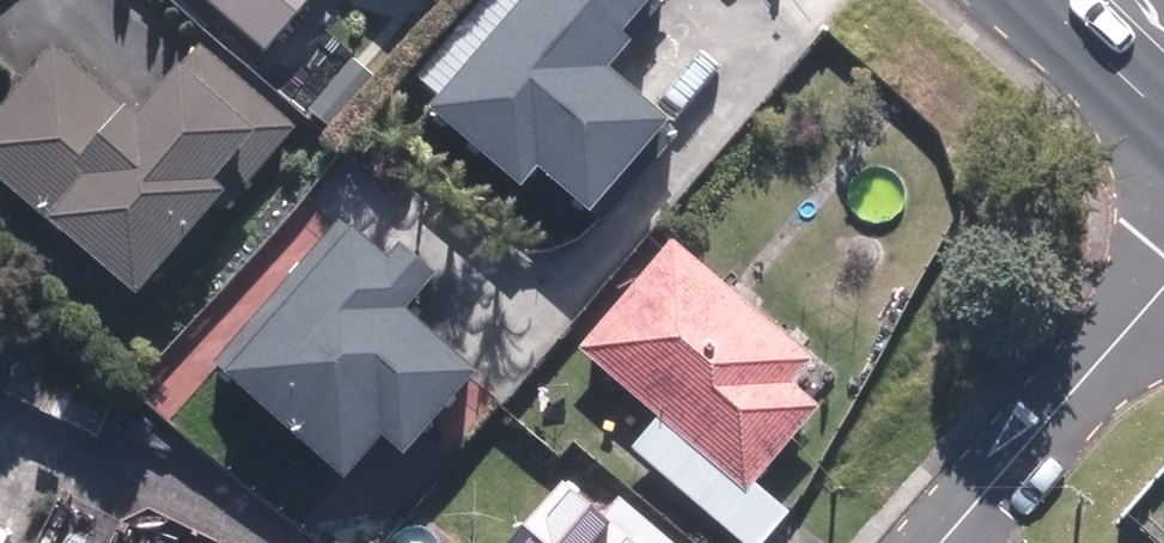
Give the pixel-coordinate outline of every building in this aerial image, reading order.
[(250,52),(295,0),(190,0),(250,52)] [(116,298),(205,191),(194,182),(220,151),(246,172),(284,129),(187,48),(166,76),(154,66),(118,110),(41,45),(0,93),(0,188),(31,215),(27,222),(116,298)] [(299,111),(322,133),(370,81),(346,59),(299,111)] [(317,172),(488,322),(574,224),(402,76),(317,172)] [(729,542),(753,542),(778,513),(743,484),(807,409),(777,383),(798,359),(648,232),(555,342),(616,393),(589,424),(729,542)] [(375,433),(429,476),(513,374),(460,328),(375,433)] [(603,499),(586,523),(538,487),(494,542),(660,542),(603,499)]
